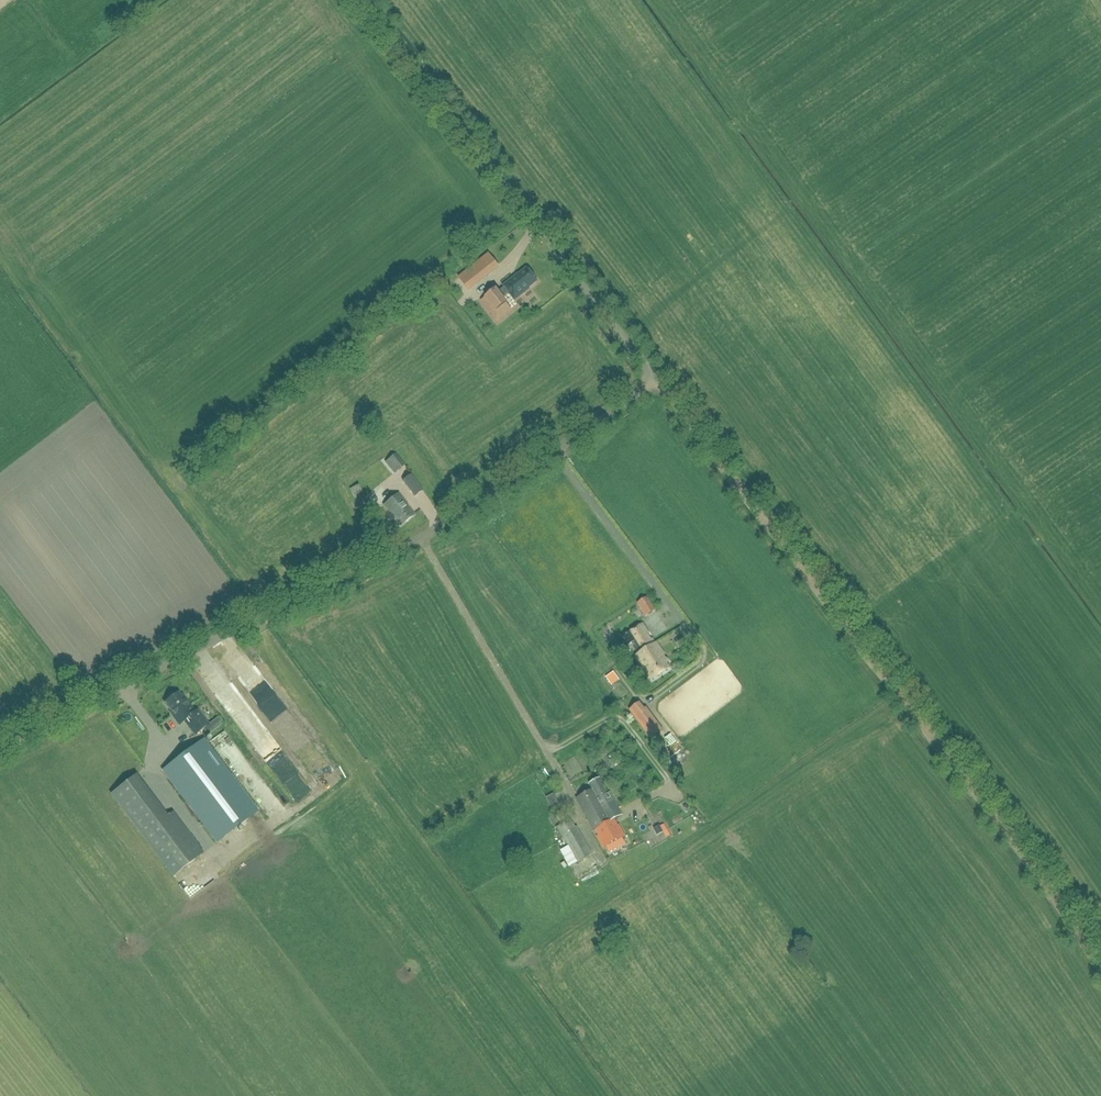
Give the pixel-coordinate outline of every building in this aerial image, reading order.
[(497,266),(489,255),(479,262),(488,273),(497,266)] [(537,282),(527,269),(514,279),(504,286),(505,288),(498,293),(496,290),(482,301),(493,315),(507,304),(502,298),(509,292),(515,300),(529,289),(529,288),(537,282)] [(394,474),(405,465),(395,454),(384,463),(394,474)] [(410,477),(402,482),(414,499),(422,493),(410,477)] [(367,502),(359,486),(357,487),(350,491),(359,509),(362,514),(374,508),(370,501),(367,502)] [(400,526),(414,515),(407,507),(408,506),(398,494),(382,506),(393,519),(393,518),(400,526)] [(655,611),(647,598),(638,604),(646,617),(655,611)] [(632,643),(639,654),(655,643),(643,623),(624,636),(629,645),(632,643)] [(655,643),(639,654),(643,661),(641,663),(651,680),(670,669),(666,661),(668,660),(662,650),(660,651),(655,643)] [(619,681),(613,673),(607,678),(612,685),(619,681)] [(180,697),(177,694),(164,704),(173,716),(172,717),(178,726),(185,721),(189,727),(188,728),(194,736),(203,729),(207,736),(223,723),(218,717),(208,725),(197,711),(194,713),(181,696),(180,697)] [(639,704),(630,711),(651,740),(663,730),(658,724),(656,726),(639,704)] [(245,714),(237,717),(240,725),(248,722),(245,714)] [(218,841),(259,810),(205,738),(163,769),(218,841)] [(615,767),(619,764),(614,757),(609,761),(612,767),(614,766),(615,767)] [(608,794),(600,779),(589,784),(592,790),(576,799),(589,822),(618,807),(610,792),(608,794)] [(622,815),(618,807),(589,822),(593,831),(596,830),(599,836),(597,837),(604,849),(606,847),(609,853),(618,848),(615,843),(626,837),(619,825),(618,826),(614,819),(622,815)] [(143,833),(174,873),(203,850),(173,811),(143,833)] [(575,829),(570,820),(557,827),(577,862),(591,854),(576,828),(575,829)] [(657,836),(663,832),(660,827),(654,830),(657,836)]
